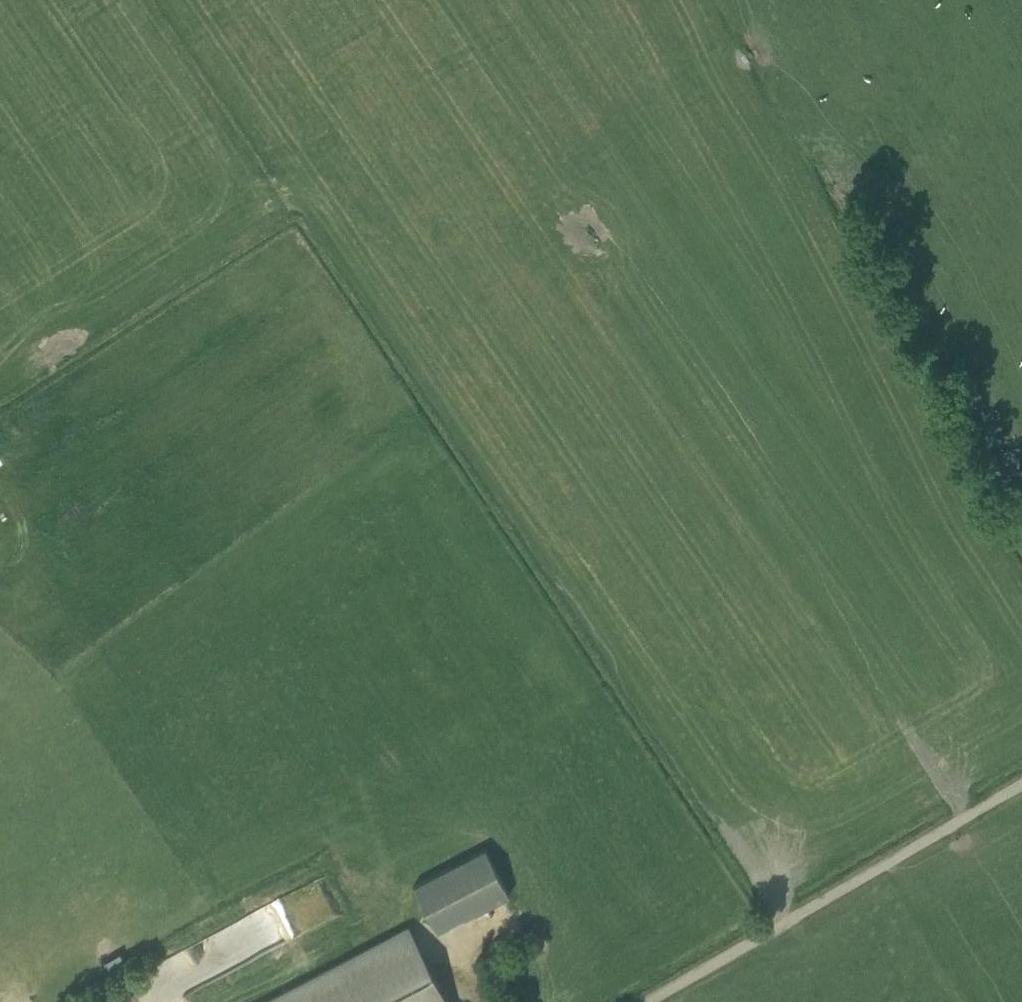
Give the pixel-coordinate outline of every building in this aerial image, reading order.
[(484,849),(410,881),(432,931),(506,899),(484,849)] [(407,927),(263,1001),(447,1001),(407,927)]
